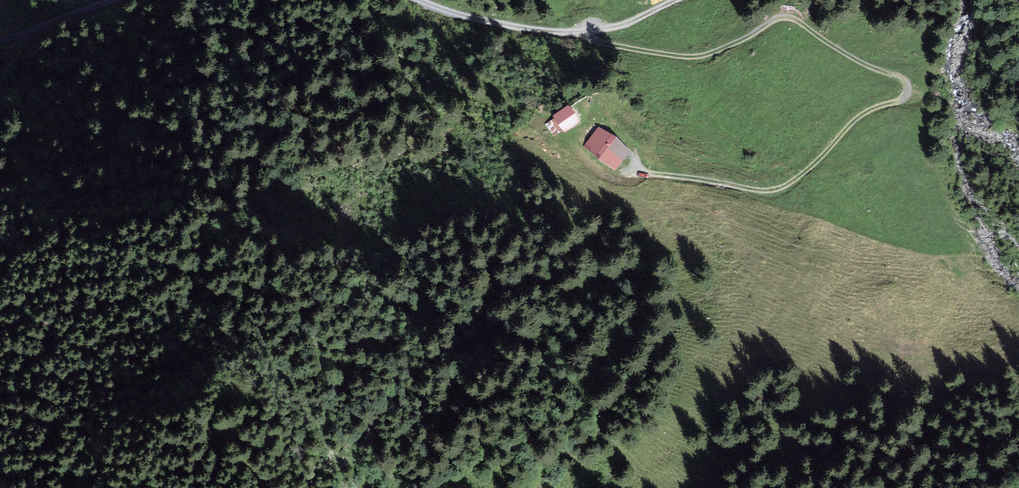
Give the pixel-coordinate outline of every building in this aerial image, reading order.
[(557,117),(548,124),(556,134),(564,128),(566,131),(580,121),(568,106),(555,115),(557,117)] [(600,129),(587,145),(614,166),(626,150),(600,129)]
